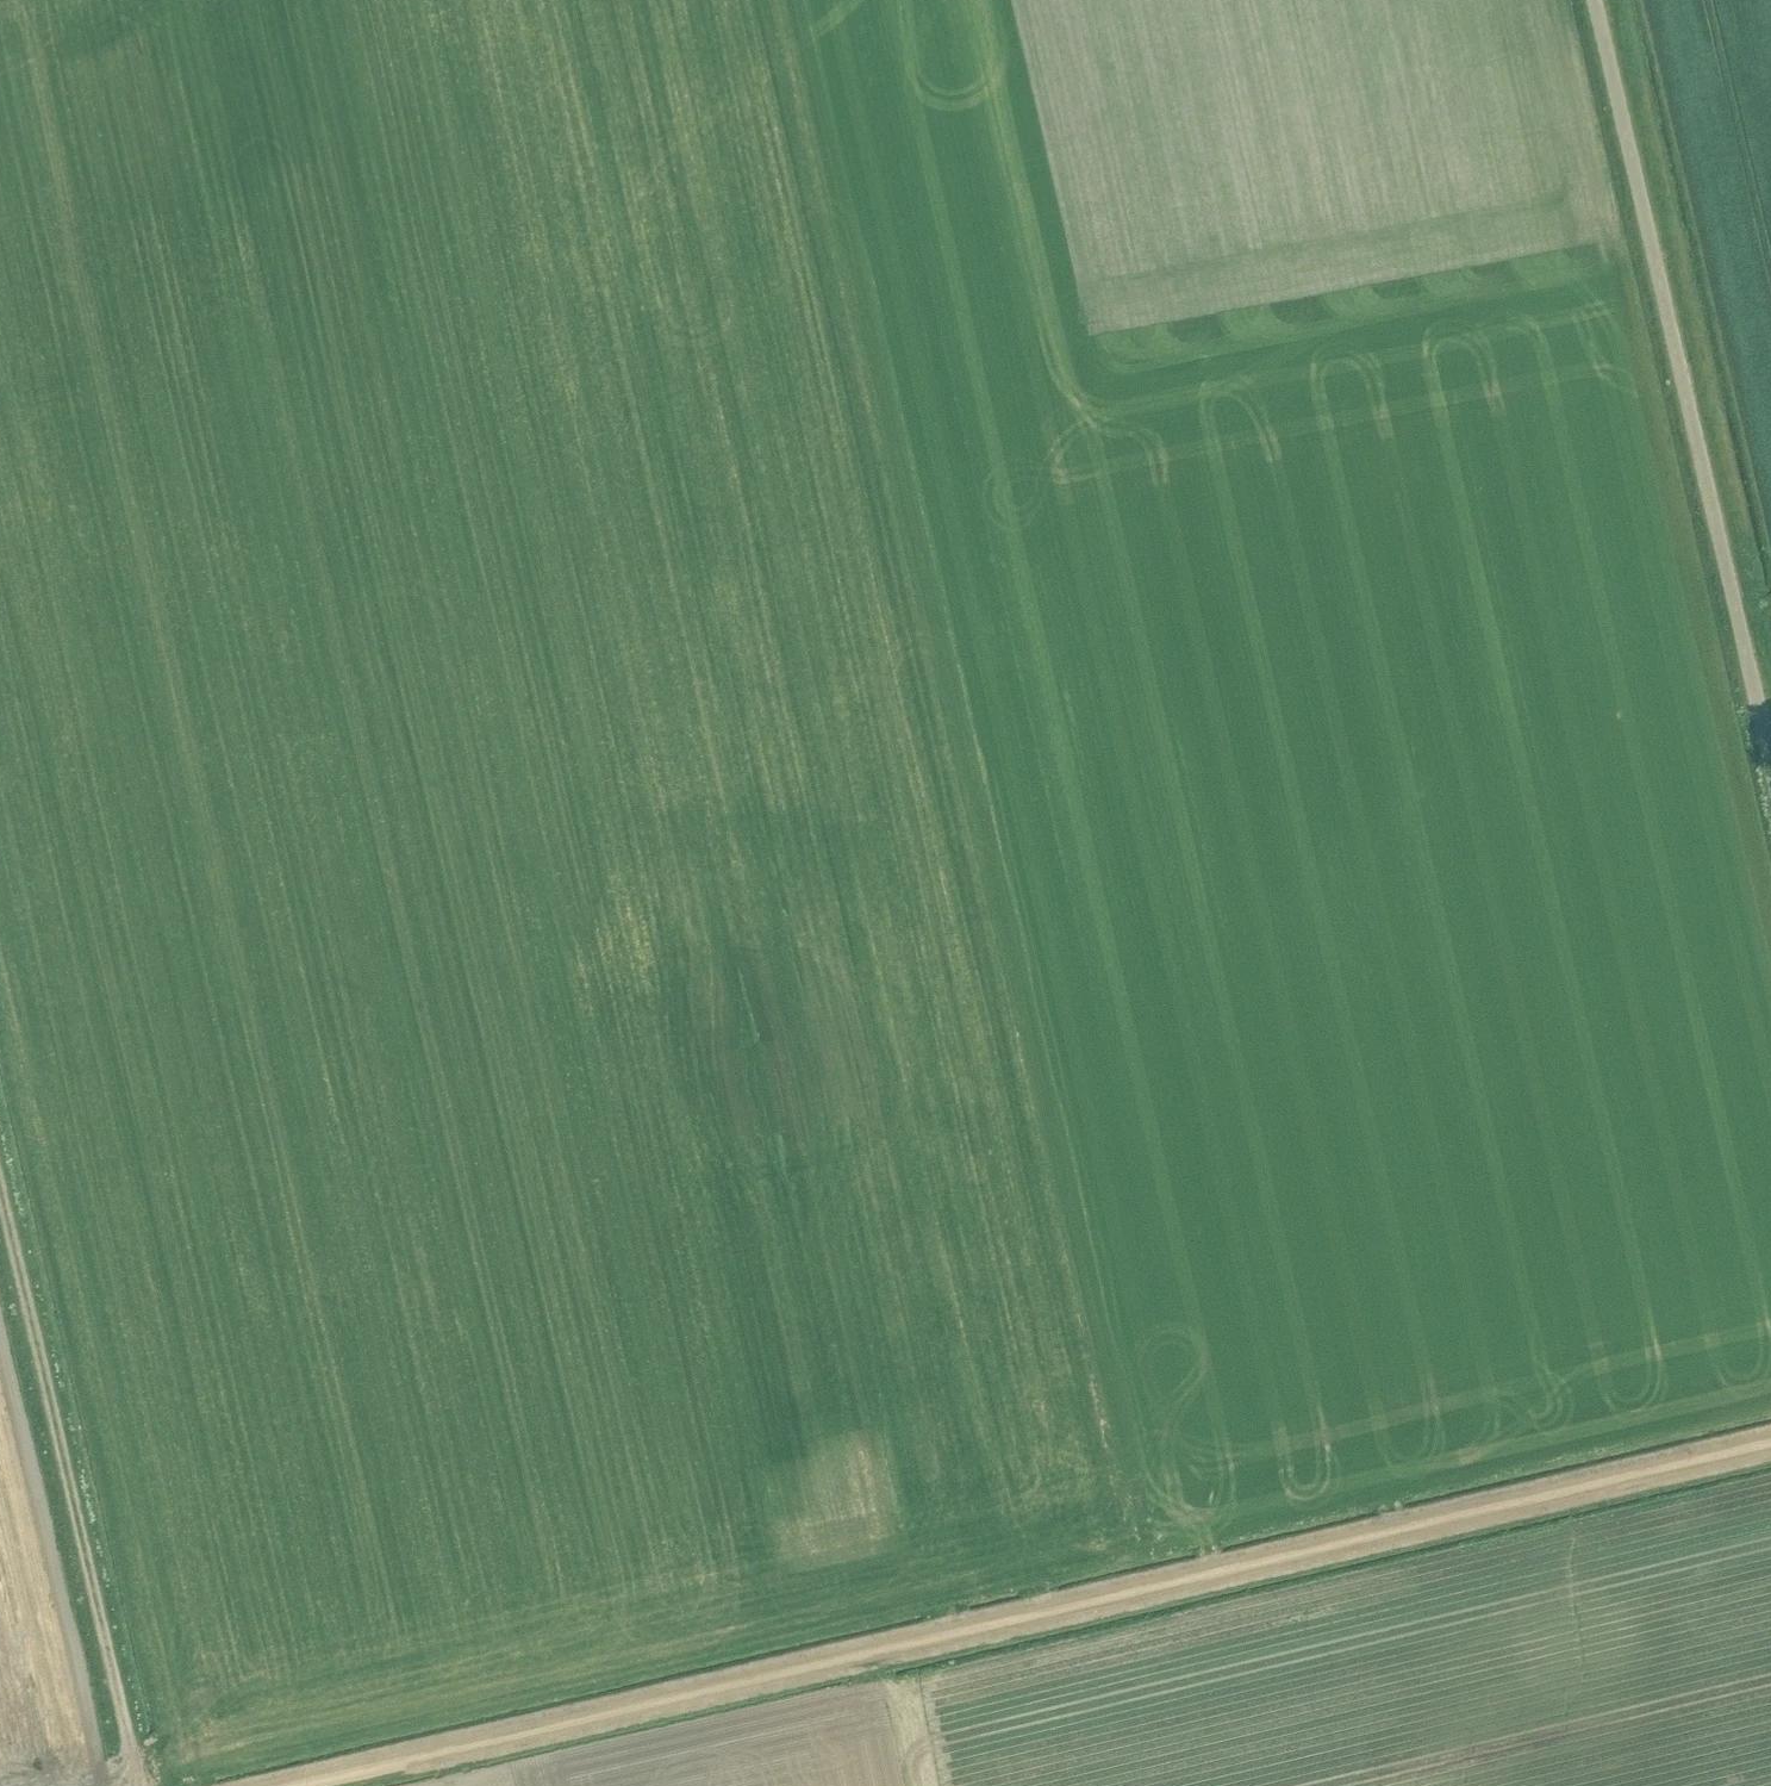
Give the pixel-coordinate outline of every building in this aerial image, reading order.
[(177,1084),(161,1088),(165,1105),(181,1100),(177,1084)]
